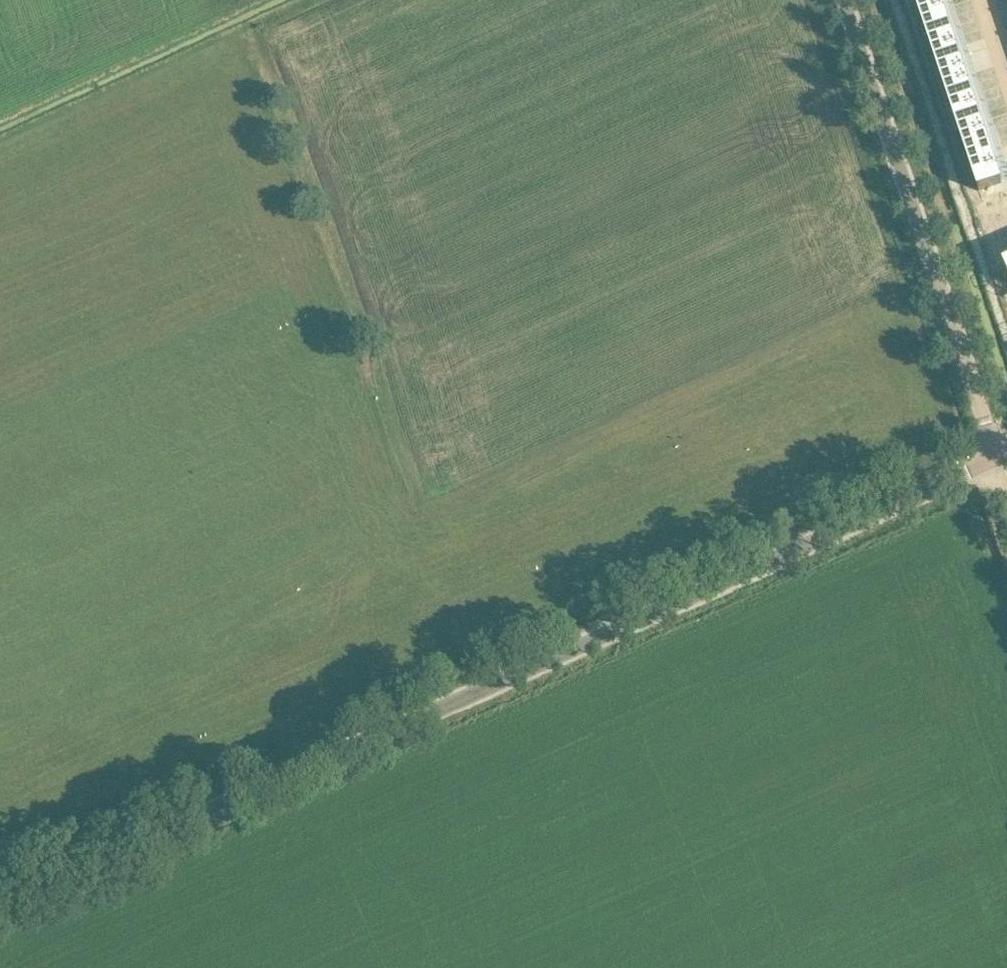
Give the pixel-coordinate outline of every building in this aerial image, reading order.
[(979,191),(1002,183),(942,0),(916,0),(979,191)]
